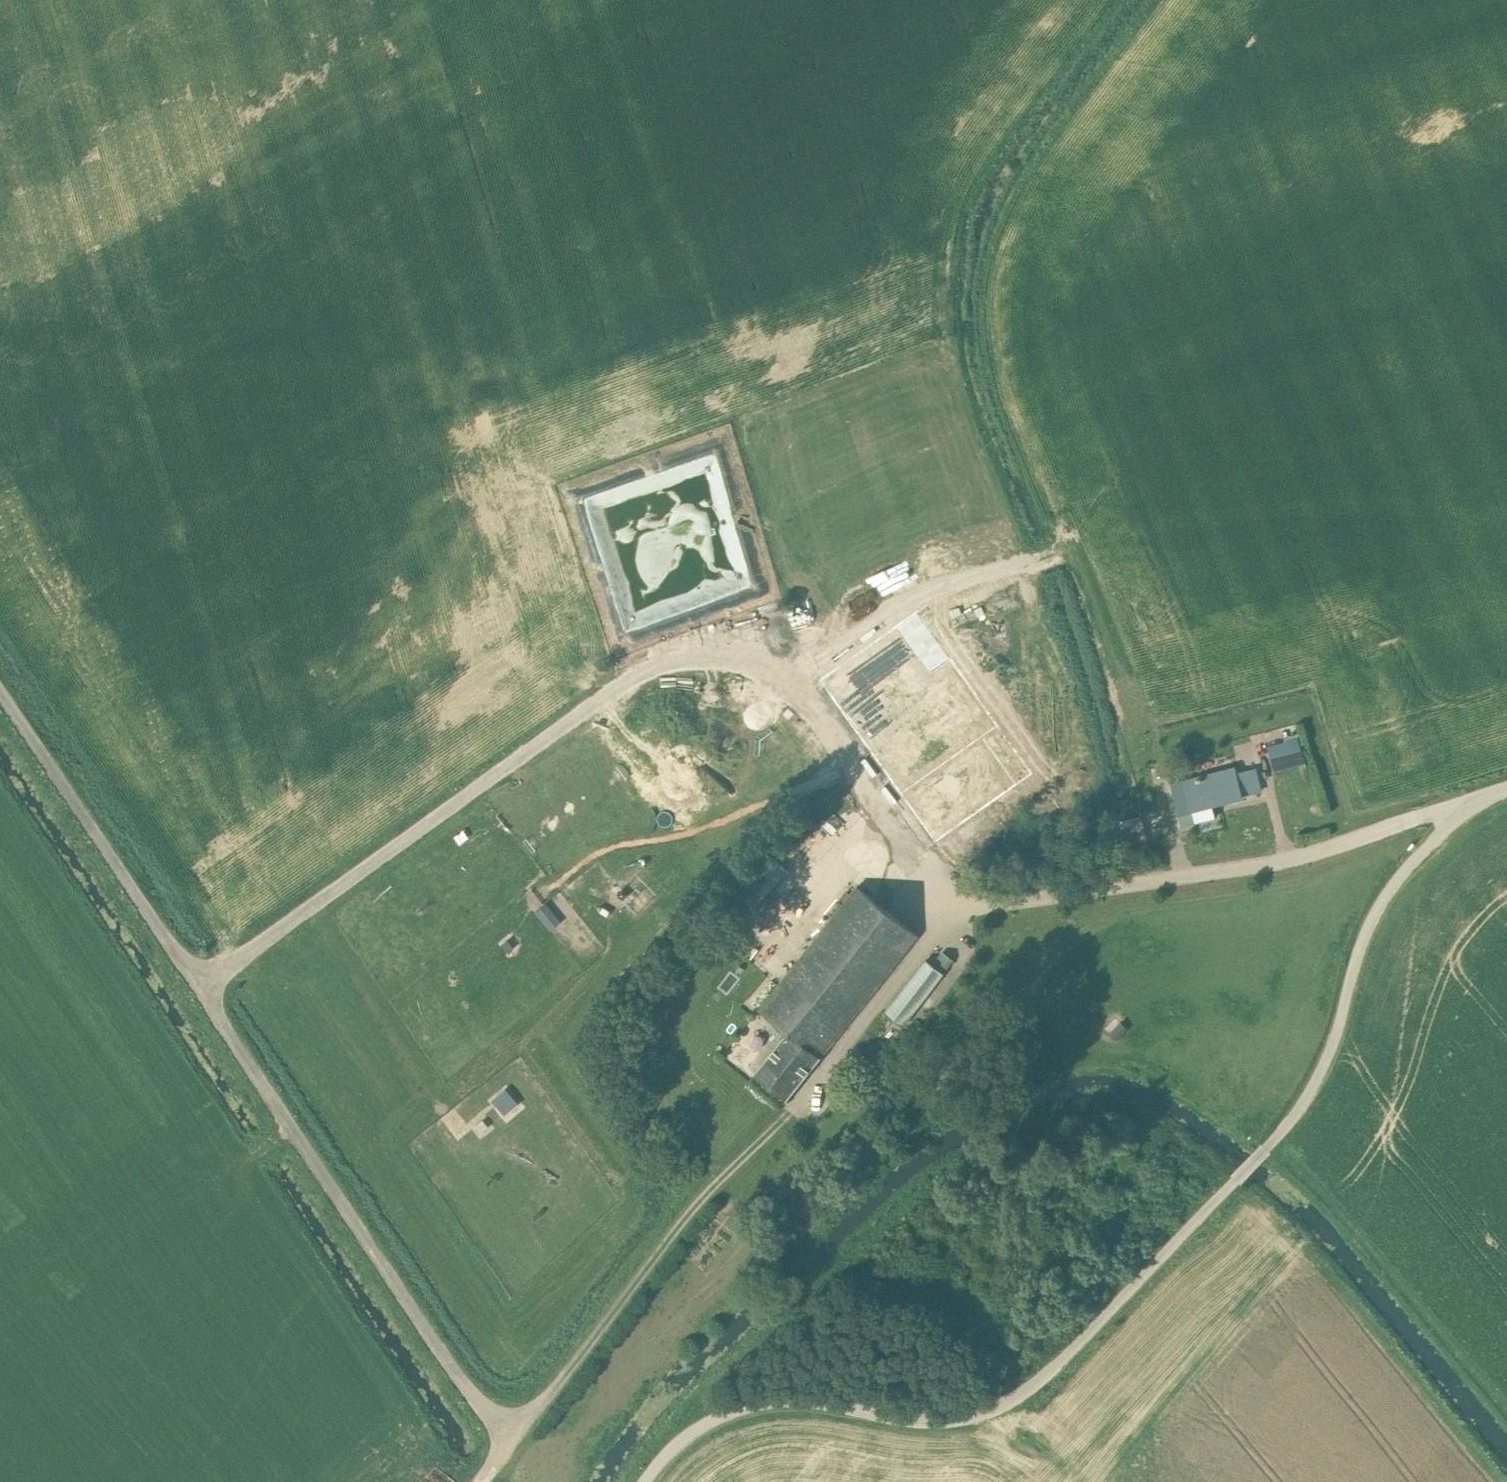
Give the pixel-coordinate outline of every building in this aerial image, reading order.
[(1033,773),(925,622),(917,610),(819,680),(887,775),(935,842),(1033,773)] [(1273,769),(1306,760),(1299,730),(1269,737),(1271,745),(1267,746),(1273,769)] [(1242,798),(1241,796),(1261,791),(1255,769),(1236,774),(1235,769),(1183,782),(1184,783),(1172,786),(1182,825),(1195,822),(1190,803),(1209,799),(1211,806),(1213,806),(1212,804),(1240,797),(1241,799),(1242,798)] [(820,1058),(918,936),(858,886),(759,1009),(788,1033),(820,1058)] [(903,1025),(943,973),(955,960),(942,951),(931,964),(926,960),(885,1012),(903,1025)] [(788,1033),(755,1074),(787,1100),(820,1058),(788,1033)]
